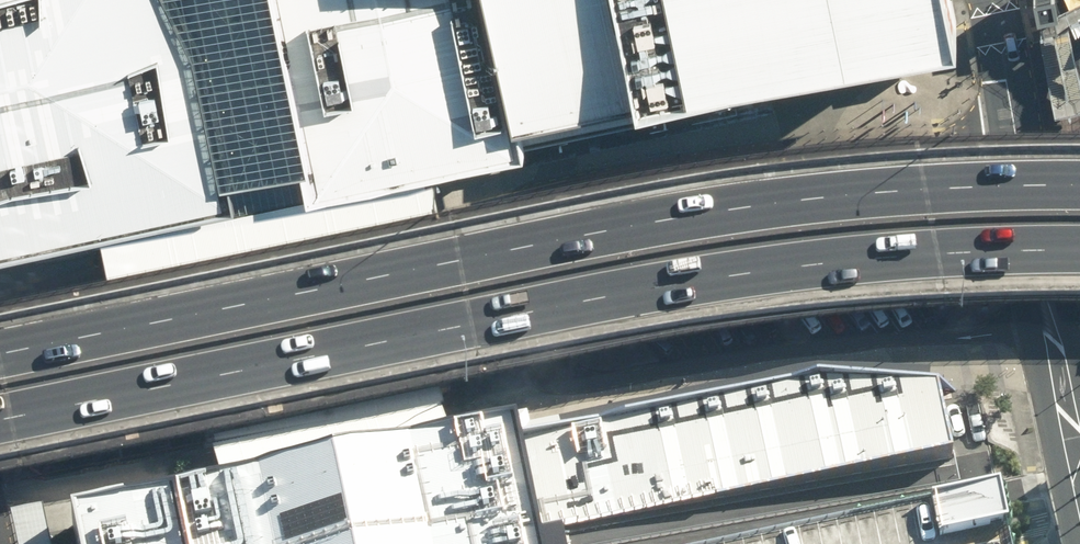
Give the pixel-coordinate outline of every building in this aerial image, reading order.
[(223,205),(217,180),(287,165),(294,200),(418,174),(510,154),(504,126),(669,86),(650,0),(0,0),(0,251),(87,233),(223,205)] [(669,86),(951,26),(946,0),(650,0),(669,86)] [(185,378),(212,502),(297,484),(379,467),(446,453),(442,433),(417,312),(445,307),(420,187),(418,174),(294,200),(287,165),(217,180),(223,205),(87,233),(92,257),(120,391),(185,378)] [(974,511),(971,494),(964,451),(943,385),(807,385),(588,432),(506,450),(502,437),(446,453),(379,467),(297,484),(212,502),(73,524),(78,543),(812,543),(974,511)] [(10,511),(17,543),(54,543),(51,528),(45,504),(10,511)] [(997,506),(974,511),(812,543),(1004,543),(997,506)]
